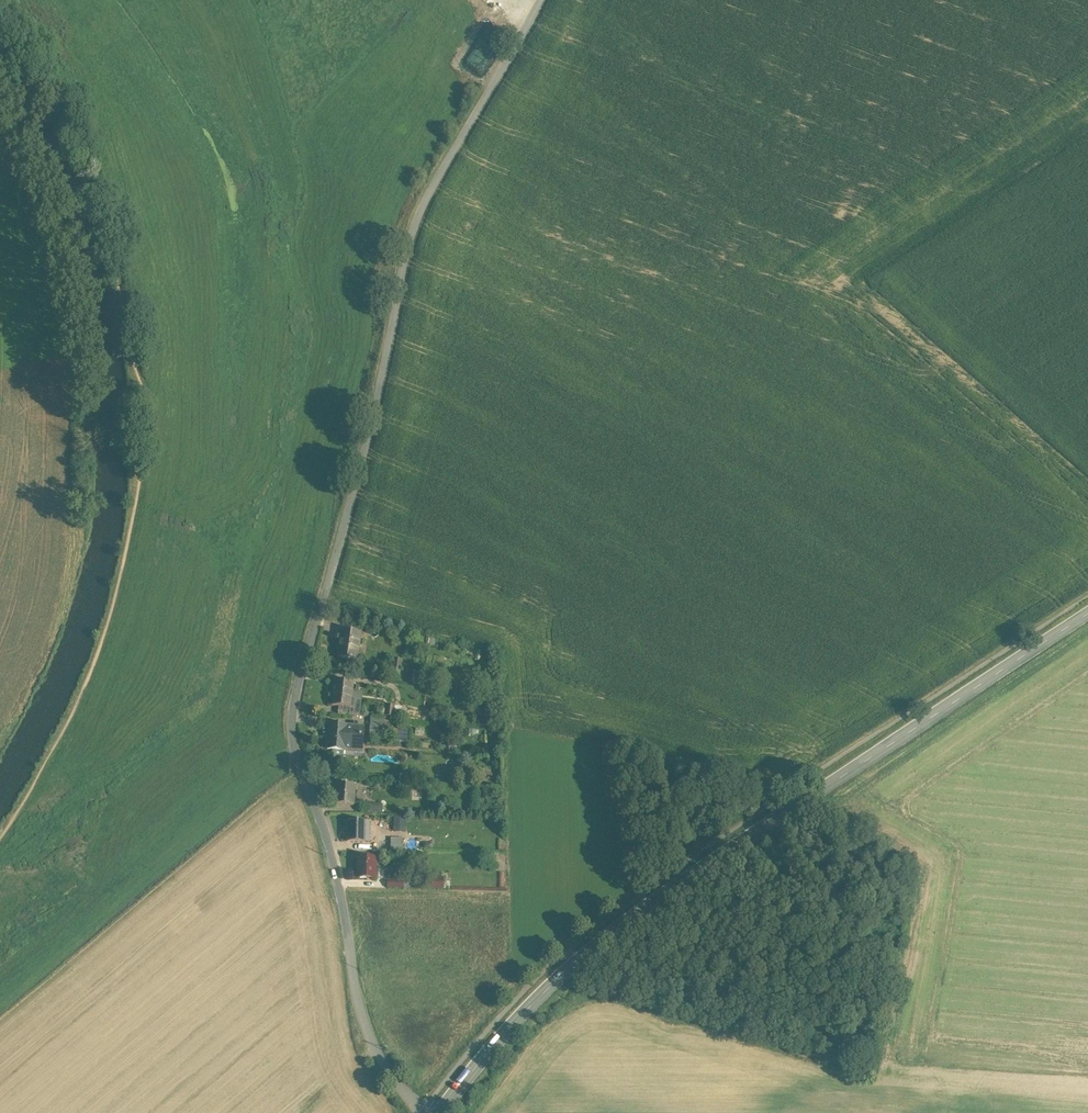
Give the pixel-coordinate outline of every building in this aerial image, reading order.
[(361,633),(341,630),(337,658),(357,661),(361,633)] [(402,660),(394,658),(392,674),(400,675),(400,674),(402,660)] [(354,683),(335,680),(332,706),(339,707),(350,708),(349,715),(359,716),(362,692),(353,691),(354,683)] [(395,706),(387,705),(387,709),(386,716),(388,716),(393,717),(395,706)] [(350,708),(339,707),(338,714),(349,715),(350,708)] [(455,715),(424,710),(423,720),(453,723),(455,715)] [(347,726),(329,725),(328,749),(345,750),(346,735),(347,726)] [(355,785),(337,784),(335,804),(353,806),(355,785)] [(370,822),(348,822),(347,842),(369,842),(370,822)] [(403,839),(391,838),(390,851),(403,852),(403,839)] [(376,859),(358,858),(358,878),(375,878),(376,859)] [(429,888),(434,888),(434,882),(443,882),(444,875),(430,875),(429,888)] [(404,880),(388,880),(387,888),(404,888),(404,880)] [(862,1013),(850,1014),(850,1026),(863,1025),(862,1013)]
